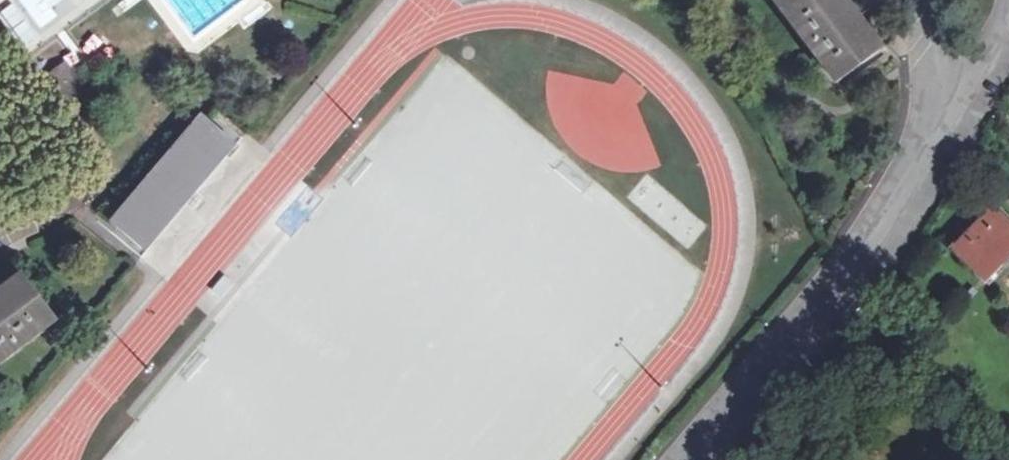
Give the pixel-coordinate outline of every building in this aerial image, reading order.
[(842,0),(773,0),(836,85),(881,52),(842,0)] [(48,74),(62,90),(77,77),(62,61),(48,74)] [(132,210),(118,226),(113,231),(140,254),(145,256),(244,139),(214,112),(210,117),(206,122),(132,210)] [(981,277),(1008,248),(1008,223),(990,205),(949,247),(981,277)] [(981,277),(988,284),(1008,262),(1008,248),(981,277)] [(23,275),(0,292),(0,362),(57,319),(23,275)]
